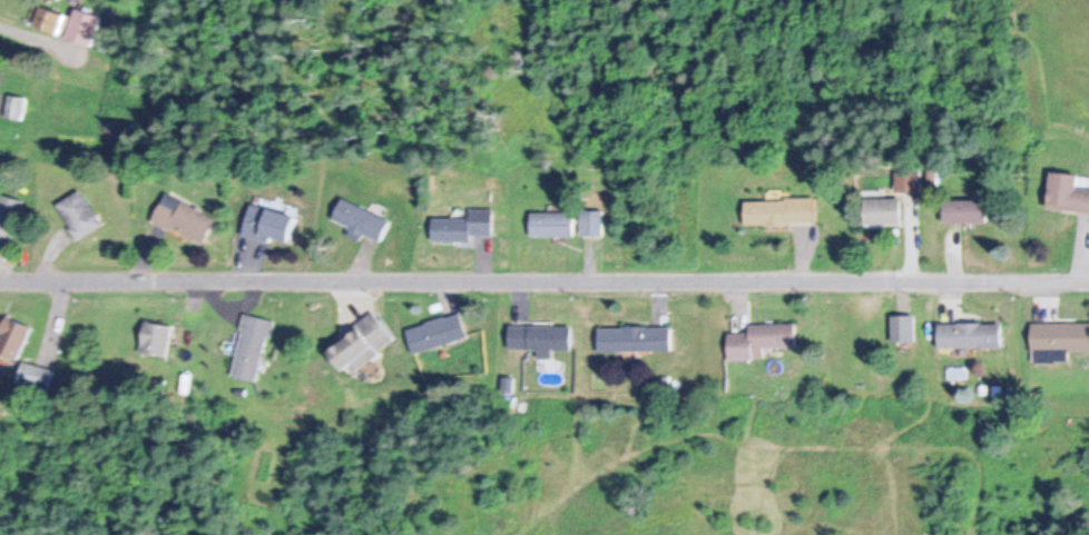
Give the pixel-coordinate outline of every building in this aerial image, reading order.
[(33,24),(58,35),(66,17),(41,6),(33,24)] [(89,47),(100,18),(74,8),(62,37),(89,47)] [(26,98),(8,94),(4,116),(22,119),(26,98)] [(1075,187),(1077,173),(1049,171),(1046,208),(1088,212),(1088,188),(1075,187)] [(896,189),(914,189),(914,172),(896,172),(896,189)] [(75,239),(100,226),(81,189),(56,202),(75,239)] [(215,215),(163,193),(150,221),(202,244),(215,215)] [(23,200),(3,195),(0,205),(0,242),(11,245),(23,200)] [(862,223),(899,223),(899,197),(862,197),(862,223)] [(389,219),(340,198),(330,221),(379,241),(389,219)] [(813,198),(743,198),(743,224),(813,224),(813,198)] [(942,199),(942,222),(987,222),(987,199),(942,199)] [(242,234),(285,245),(292,215),(249,204),(242,234)] [(601,235),(601,206),(579,206),(579,235),(601,235)] [(468,240),(468,235),(491,235),(491,209),(467,209),(467,218),(430,218),(430,240),(468,240)] [(529,212),(529,236),(571,236),(571,212),(529,212)] [(411,353),(466,337),(459,312),(404,328),(411,353)] [(230,376),(257,381),(270,320),(243,314),(230,376)] [(341,373),(348,368),(350,372),(393,341),(373,314),(324,349),(341,373)] [(32,328),(7,317),(0,332),(0,353),(17,361),(32,328)] [(138,352),(165,356),(171,325),(143,321),(138,352)] [(1031,360),(1066,360),(1066,351),(1088,351),(1088,322),(1031,322),(1031,360)] [(1000,323),(937,323),(937,347),(1000,347),(1000,323)] [(727,333),(727,359),(762,359),(762,347),(795,347),(795,324),(748,324),(748,333),(727,333)] [(550,357),(550,349),(570,349),(570,325),(507,325),(507,347),(537,347),(537,357),(550,357)] [(669,351),(669,327),(597,327),(597,351),(669,351)] [(50,390),(54,368),(21,363),(18,386),(50,390)]
